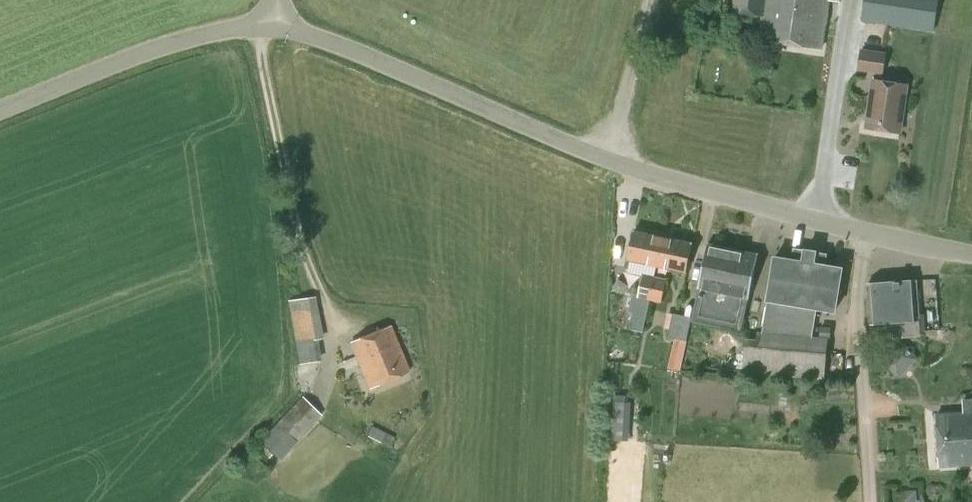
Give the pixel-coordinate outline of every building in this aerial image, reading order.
[(760,41),(823,49),(830,1),(841,2),(842,0),(733,0),(732,12),(763,16),(760,41)] [(861,21),(935,31),(939,0),(865,0),(861,21)] [(858,70),(884,75),(887,53),(862,48),(858,70)] [(900,133),(908,85),(874,79),(866,128),(900,133)] [(658,266),(664,237),(634,231),(628,260),(658,266)] [(664,237),(658,266),(687,272),(693,243),(664,237)] [(758,254),(708,244),(692,321),(743,331),(758,254)] [(768,301),(763,332),(758,332),(757,340),(746,338),(743,373),(825,380),(829,338),(820,337),(812,337),(817,309),(836,312),(843,268),(815,263),(803,261),(775,257),(768,301)] [(667,280),(643,274),(638,297),(630,296),(627,309),(635,311),(634,316),(646,319),(649,302),(661,305),(667,280)] [(867,284),(871,339),(920,336),(916,281),(867,284)] [(321,361),(317,340),(324,339),(316,296),(288,300),(295,343),(299,365),(321,361)] [(686,341),(692,317),(674,314),(672,325),(669,324),(668,329),(671,330),(669,338),(686,341)] [(391,326),(350,343),(369,389),(410,372),(391,326)] [(820,337),(829,338),(831,338),(832,327),(821,327),(820,337)] [(883,361),(900,377),(919,357),(902,341),(883,361)] [(612,392),(612,430),(623,431),(624,393),(612,392)] [(279,461),(322,416),(302,397),(260,442),(279,461)] [(964,400),(965,413),(937,415),(940,468),(971,466),(971,399),(964,400)] [(372,426),(368,436),(390,445),(394,435),(372,426)] [(895,501),(918,501),(918,487),(895,488),(895,501)]
